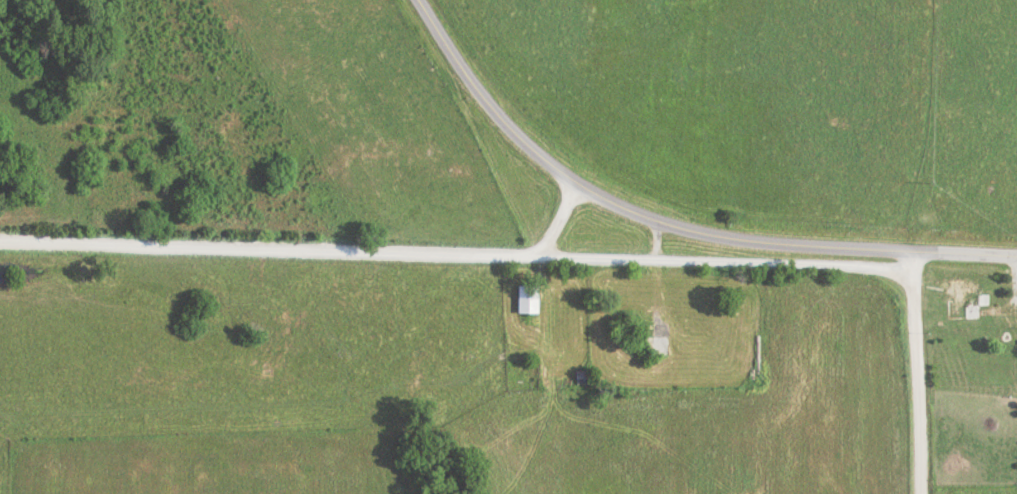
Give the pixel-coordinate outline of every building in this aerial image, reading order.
[(947,319),(978,319),(978,285),(963,285),(963,278),(947,278),(947,319)] [(517,313),(536,313),(536,285),(517,285),(517,313)] [(668,335),(645,335),(645,355),(668,355),(668,335)]
